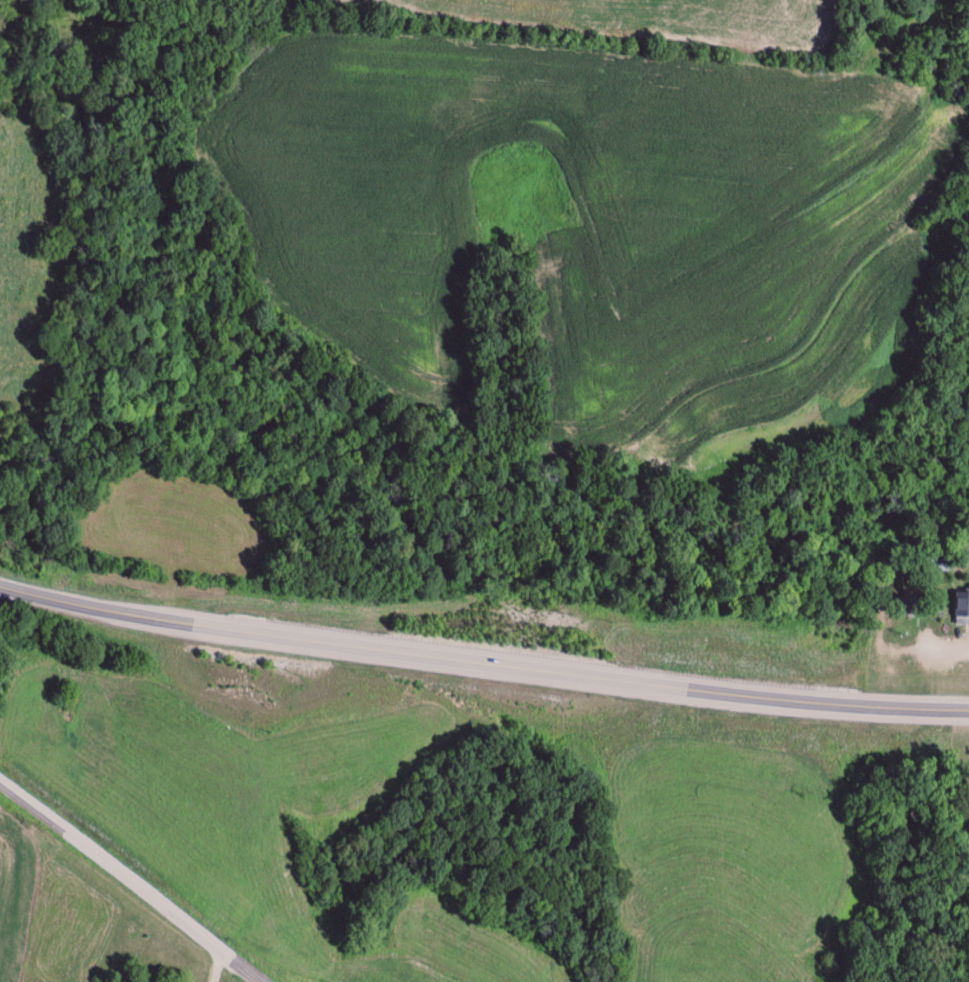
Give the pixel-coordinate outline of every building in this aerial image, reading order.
[(950,560),(930,560),(930,571),(950,571),(950,560)] [(910,590),(883,592),(884,615),(919,614),(918,598),(910,598),(910,590)] [(954,593),(954,625),(968,625),(968,593),(954,593)]
